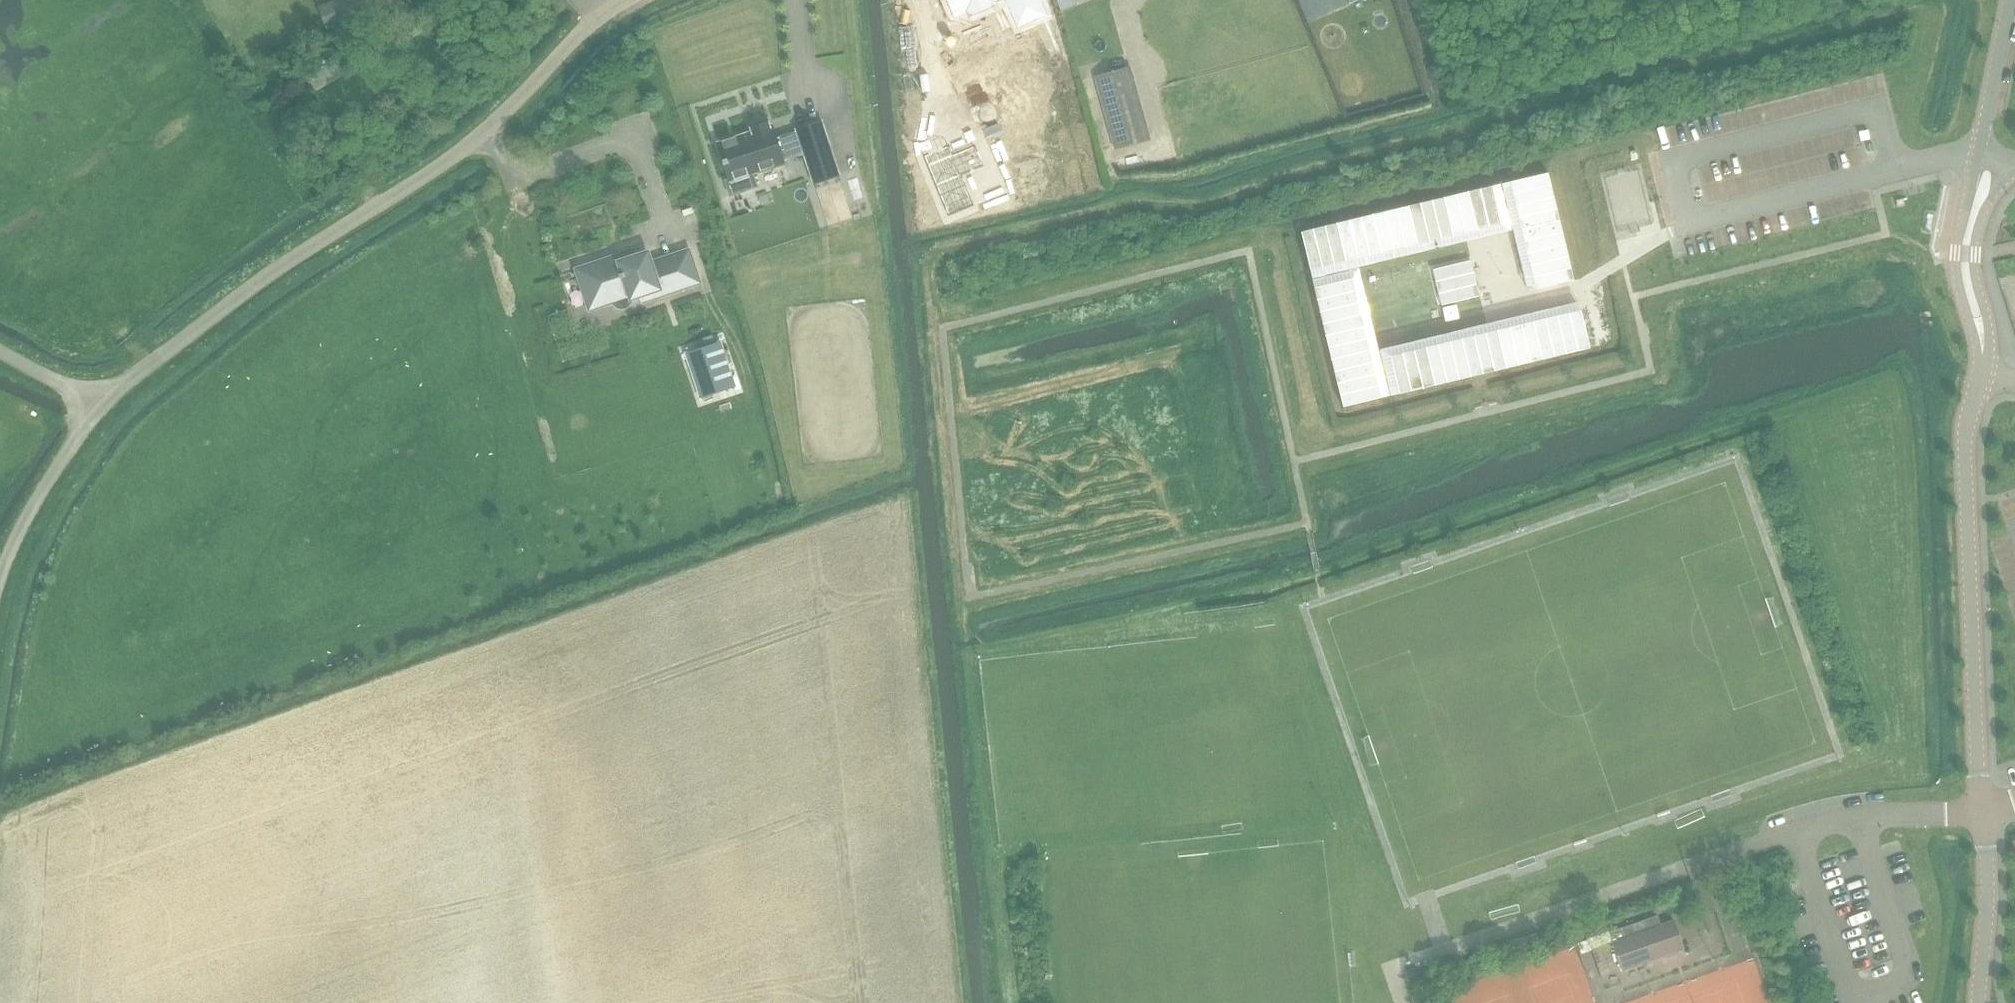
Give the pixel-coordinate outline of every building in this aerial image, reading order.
[(318,6),(327,28),(374,9),(375,11),(400,0),(334,0),(318,6)] [(958,11),(970,7),(972,12),(996,2),(995,0),(953,0),(958,11)] [(1021,22),(1045,12),(1040,0),(1012,0),(1021,22)] [(1059,11),(1075,5),(1073,0),(1054,0),(1059,11)] [(418,21),(402,30),(408,40),(424,31),(418,21)] [(1006,31),(944,51),(966,119),(1028,99),(1006,31)] [(1129,68),(1095,77),(1115,148),(1149,138),(1129,68)] [(1001,122),(1024,114),(1020,102),(997,110),(1001,122)] [(752,131),(718,142),(730,180),(726,181),(730,195),(757,186),(753,173),(785,163),(788,162),(805,156),(814,182),(839,174),(822,121),(797,129),(797,132),(776,139),(772,125),(769,126),(768,122),(751,128),(752,131)] [(949,144),(923,154),(946,214),(972,204),(961,174),(983,166),(975,144),(952,153),(949,144)] [(1548,172),(1510,181),(1519,217),(1556,208),(1548,172)] [(1558,315),(1581,310),(1578,299),(1530,310),(1486,321),(1378,348),(1359,265),(1465,238),(1511,227),(1527,290),(1536,288),(1532,273),(1527,252),(1519,217),(1510,181),(1492,185),(1501,223),(1477,229),(1452,235),(1416,243),(1381,252),(1346,260),(1310,269),(1314,287),(1352,278),(1358,303),(1364,327),(1372,362),(1381,397),(1399,393),(1390,355),(1426,347),(1462,338),(1497,330),(1533,321),(1558,315)] [(1492,185),(1467,191),(1477,229),(1501,223),(1492,185)] [(1467,191),(1443,197),(1452,235),(1477,229),(1467,191)] [(1443,197),(1407,206),(1416,243),(1452,235),(1443,197)] [(1407,206),(1372,214),(1381,252),(1416,243),(1407,206)] [(1556,208),(1519,217),(1527,252),(1565,243),(1556,208)] [(1372,214),(1337,223),(1346,260),(1381,252),(1372,214)] [(1337,223),(1301,231),(1310,269),(1346,260),(1337,223)] [(1565,243),(1527,252),(1532,273),(1536,288),(1573,279),(1565,243)] [(640,294),(642,300),(698,281),(688,251),(651,263),(647,252),(627,259),(625,253),(577,269),(590,307),(612,300),(613,303),(617,306),(622,307),(627,305),(630,302),(631,297),(640,294)] [(1471,260),(1433,269),(1442,305),(1479,295),(1471,260)] [(1352,278),(1314,287),(1320,312),(1358,303),(1352,278)] [(1358,303),(1320,312),(1326,336),(1364,327),(1358,303)] [(1558,315),(1533,321),(1542,359),(1590,348),(1581,310),(1558,315)] [(1533,321),(1497,330),(1506,367),(1542,359),(1533,321)] [(1364,327),(1326,336),(1335,371),(1372,362),(1364,327)] [(1497,330),(1462,338),(1471,376),(1506,367),(1497,330)] [(1462,338),(1426,347),(1435,384),(1471,376),(1462,338)] [(720,341),(688,352),(701,392),(703,397),(735,386),(735,385),(734,382),(720,341)] [(1426,347),(1390,355),(1399,393),(1435,384),(1426,347)] [(1372,362),(1335,371),(1343,406),(1381,397),(1372,362)] [(1629,485),(1601,494),(1602,499),(1630,490),(1629,485)] [(1431,552),(1403,561),(1405,566),(1432,557),(1431,552)] [(1736,799),(1708,808),(1710,813),(1738,804),(1736,799)] [(1667,808),(1652,813),(1654,819),(1669,815),(1667,808)] [(1584,837),(1570,841),(1572,847),(1586,842),(1584,837)] [(1539,864),(1511,873),(1513,878),(1541,869),(1539,864)] [(1609,932),(1612,941),(1622,969),(1683,948),(1673,920),(1661,924),(1657,915),(1609,932)] [(1582,953),(1611,942),(1607,930),(1577,942),(1582,953)] [(1355,968),(1354,950),(1346,950),(1348,968),(1355,968)] [(1857,964),(1876,959),(1873,951),(1855,956),(1857,964)]
